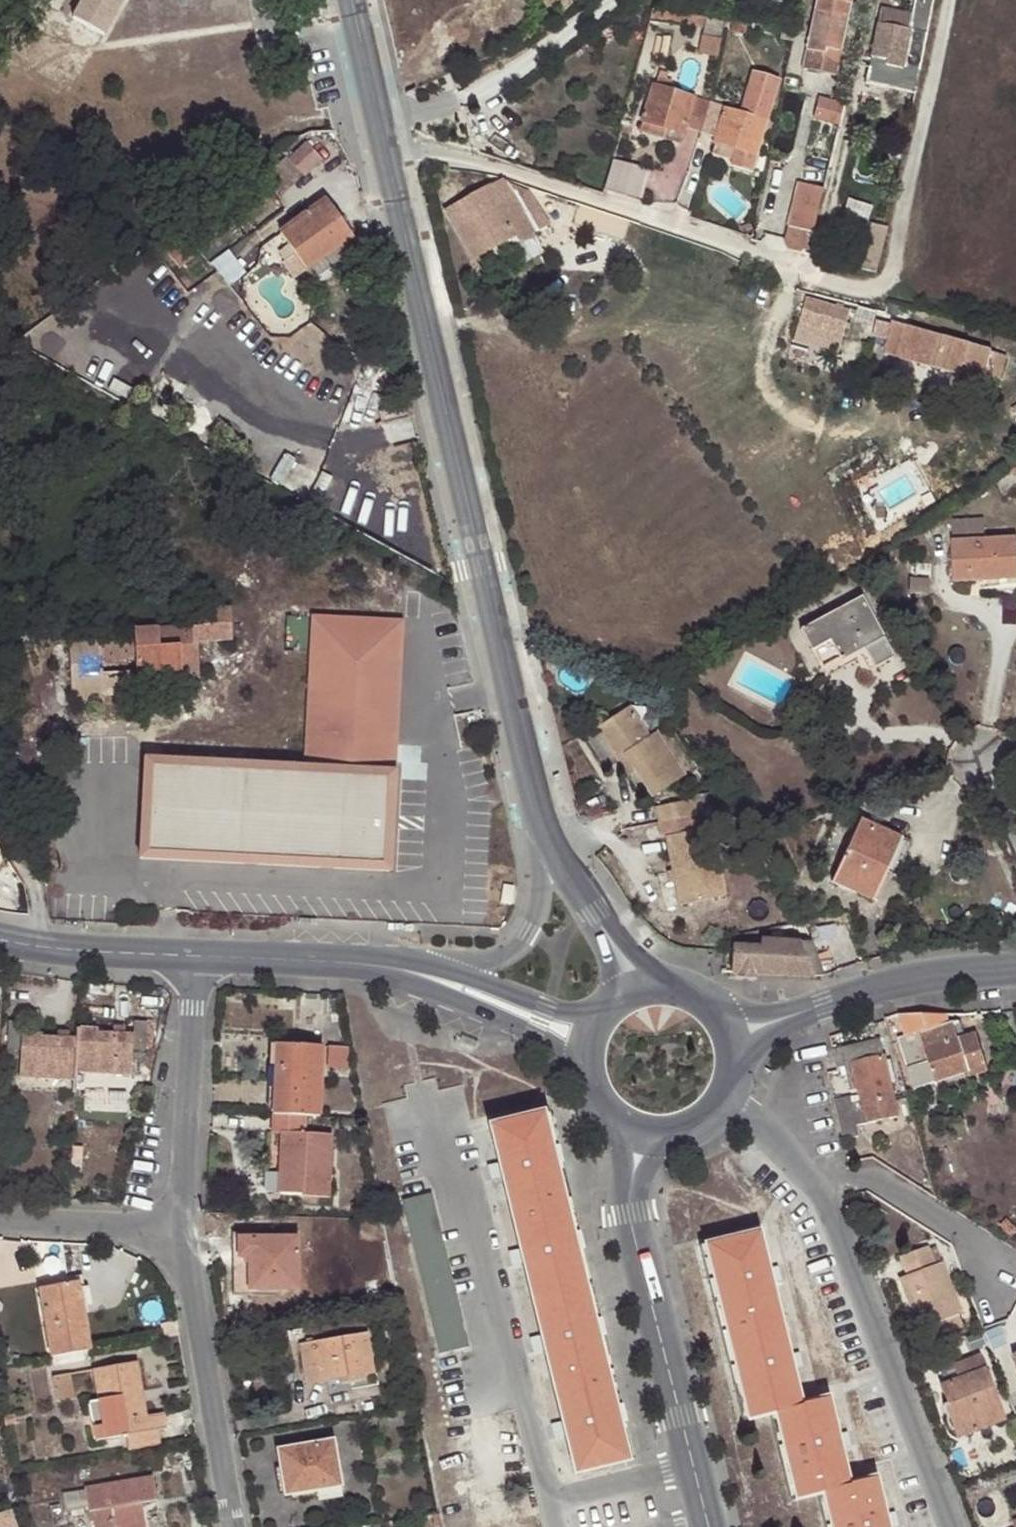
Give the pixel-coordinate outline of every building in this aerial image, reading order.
[(109,37),(128,0),(85,0),(75,19),(109,37)] [(816,11),(814,11),(807,50),(822,54),(824,48),(840,52),(849,2),(839,1),(839,0),(818,0),(816,11)] [(881,4),(870,58),(919,68),(933,0),(914,0),(913,10),(881,4)] [(705,16),(683,13),(681,25),(703,28),(705,16)] [(705,16),(703,28),(701,37),(720,41),(725,19),(705,16)] [(781,39),(792,40),(795,28),(783,27),(781,39)] [(698,54),(717,58),(720,41),(701,37),(698,54)] [(919,68),(870,58),(866,79),(914,89),(919,68)] [(752,72),(747,91),(753,94),(758,74),(752,72)] [(705,103),(698,133),(716,138),(715,142),(735,149),(731,160),(731,163),(750,168),(764,120),(759,118),(764,103),(769,104),(777,80),(758,74),(753,94),(747,91),(740,114),(705,103)] [(684,128),(698,133),(705,103),(653,87),(642,120),(664,127),(682,133),(684,128)] [(845,104),(820,96),(813,119),(838,126),(845,104)] [(759,118),(764,120),(769,104),(764,103),(759,118)] [(664,127),(642,120),(639,133),(661,140),(664,127)] [(321,156),(306,141),(287,159),(302,174),(321,156)] [(735,149),(715,142),(711,153),(731,160),(735,149)] [(638,168),(612,159),(604,188),(629,197),(638,168)] [(499,180),(488,186),(497,204),(509,198),(499,180)] [(792,214),(816,220),(823,190),(799,185),(792,214)] [(497,204),(488,186),(444,209),(471,260),(519,234),(520,236),(522,239),(524,240),(527,239),(529,238),(531,237),(531,234),(510,197),(509,198),(497,204)] [(279,232),(300,263),(306,269),(313,281),(360,246),(326,199),(279,232)] [(810,233),(813,234),(816,220),(792,214),(789,229),(810,233)] [(869,222),(857,267),(874,272),(886,227),(869,222)] [(306,269),(300,263),(289,270),(294,278),(306,269)] [(831,306),(806,298),(798,325),(824,331),(831,306)] [(990,350),(906,326),(898,357),(960,375),(962,368),(997,379),(1005,357),(989,353),(990,350)] [(990,533),(989,516),(956,519),(957,536),(990,533)] [(990,579),(1013,578),(1015,577),(1015,574),(1015,570),(1015,561),(1014,538),(953,541),(955,582),(990,579)] [(990,579),(991,592),(1015,591),(1015,577),(1013,578),(990,579)] [(861,596),(851,602),(859,618),(869,612),(861,596)] [(800,629),(821,669),(862,647),(872,666),(891,656),(869,612),(859,618),(851,602),(800,629)] [(68,642),(71,696),(100,694),(136,693),(135,671),(181,669),(181,676),(199,674),(198,640),(231,638),(230,607),(197,609),(198,626),(134,628),(134,638),(68,642)] [(303,768),(144,759),(138,857),(387,871),(400,626),(311,621),(303,768)] [(862,647),(821,669),(825,677),(861,659),(866,669),(872,666),(862,647)] [(627,705),(594,727),(614,757),(622,751),(634,769),(650,794),(682,775),(654,730),(647,735),(627,705)] [(614,757),(594,727),(583,733),(593,749),(604,767),(607,769),(610,771),(614,773),(617,773),(620,773),(623,772),(614,757)] [(614,757),(623,772),(625,775),(634,769),(622,751),(614,757)] [(688,799),(653,806),(658,836),(664,836),(677,902),(722,893),(709,826),(695,830),(688,799)] [(872,900),(885,870),(880,868),(895,835),(859,818),(830,880),(872,900)] [(880,868),(885,870),(894,875),(909,842),(895,835),(880,868)] [(512,906),(514,886),(500,885),(498,904),(512,906)] [(731,952),(731,972),(775,974),(801,975),(811,976),(800,941),(759,938),(759,946),(731,945),(731,952)] [(811,976),(821,974),(810,940),(800,941),(811,976)] [(950,1021),(948,1013),(919,1013),(896,1014),(903,1037),(912,1066),(906,1068),(913,1089),(966,1072),(968,1077),(987,1070),(981,1051),(975,1053),(969,1034),(962,1036),(957,1022),(956,1021),(954,1020),(950,1021)] [(19,1076),(76,1079),(76,1072),(78,1039),(69,1039),(59,1038),(43,1037),(43,1033),(22,1032),(23,1021),(9,1020),(8,1048),(22,1049),(19,1076)] [(79,1028),(78,1039),(76,1072),(132,1075),(133,1048),(146,1050),(148,1021),(134,1020),(133,1034),(124,1033),(114,1033),(98,1032),(97,1028),(79,1028)] [(114,1025),(114,1033),(124,1033),(125,1025),(114,1025)] [(59,1030),(59,1038),(69,1039),(69,1030),(59,1030)] [(975,1053),(981,1051),(974,1032),(969,1034),(975,1053)] [(912,1066),(903,1037),(897,1040),(904,1064),(906,1068),(912,1066)] [(832,1049),(836,1067),(845,1066),(849,1089),(858,1087),(860,1101),(848,1103),(853,1125),(896,1115),(888,1082),(887,1076),(887,1073),(884,1061),(879,1039),(832,1049)] [(270,1042),(267,1114),(273,1114),(277,1043),(270,1042)] [(306,1115),(321,1116),(323,1045),(277,1043),(273,1114),(306,1115)] [(351,1047),(329,1046),(328,1067),(348,1067),(351,1047)] [(889,1059),(884,1061),(887,1073),(893,1071),(889,1059)] [(555,1166),(551,1149),(543,1112),(488,1125),(497,1159),(486,1161),(490,1177),(501,1174),(518,1245),(507,1249),(511,1262),(522,1260),(540,1331),(529,1334),(533,1350),(543,1347),(561,1419),(551,1422),(555,1437),(565,1434),(574,1472),(628,1460),(619,1425),(615,1406),(598,1338),(593,1320),(576,1251),(573,1233),(555,1166)] [(306,1115),(273,1114),(273,1115),(272,1134),(281,1134),(279,1171),(304,1172),(304,1193),(303,1197),(331,1198),(333,1134),(305,1133),(306,1115)] [(557,1147),(551,1149),(555,1166),(562,1165),(557,1147)] [(304,1172),(279,1171),(278,1192),(304,1193),(304,1172)] [(431,1193),(402,1201),(440,1354),(469,1346),(431,1193)] [(237,1237),(240,1237),(240,1232),(233,1232),(234,1295),(247,1295),(246,1289),(247,1257),(237,1258),(237,1237)] [(578,1232),(573,1233),(576,1251),(583,1251),(578,1232)] [(713,1280),(716,1297),(734,1365),(738,1384),(747,1418),(774,1411),(783,1446),(787,1463),(795,1498),(822,1492),(829,1525),(830,1526),(894,1526),(897,1526),(894,1512),(883,1515),(875,1478),(848,1485),(838,1448),(850,1447),(846,1432),(835,1435),(826,1398),(799,1405),(790,1368),(801,1367),(797,1352),(787,1355),(769,1282),(780,1280),(776,1267),(766,1270),(757,1233),(704,1245),(713,1280)] [(299,1236),(240,1237),(237,1237),(237,1258),(247,1257),(246,1289),(299,1289),(299,1236)] [(934,1265),(928,1251),(927,1245),(898,1257),(906,1275),(898,1278),(917,1329),(939,1320),(957,1314),(960,1313),(940,1262),(934,1265)] [(935,1248),(928,1251),(934,1265),(940,1262),(935,1248)] [(74,1314),(83,1312),(89,1311),(83,1274),(67,1277),(68,1282),(74,1314)] [(716,1297),(713,1280),(706,1281),(711,1298),(716,1297)] [(38,1288),(51,1357),(91,1350),(83,1312),(74,1314),(68,1282),(38,1288)] [(957,1314),(939,1320),(944,1332),(962,1325),(957,1314)] [(599,1319),(593,1320),(598,1338),(604,1337),(599,1319)] [(368,1332),(300,1344),(307,1383),(374,1373),(368,1332)] [(938,1385),(945,1402),(949,1400),(962,1436),(1003,1420),(978,1354),(951,1364),(955,1379),(938,1385)] [(94,1370),(99,1400),(106,1439),(126,1435),(129,1450),(161,1444),(158,1429),(169,1428),(166,1412),(147,1416),(145,1404),(142,1405),(138,1379),(141,1379),(138,1362),(94,1370)] [(738,1384),(734,1365),(728,1367),(732,1386),(738,1384)] [(59,1376),(62,1398),(76,1396),(73,1374),(59,1376)] [(106,1439),(99,1400),(91,1401),(97,1440),(106,1439)] [(949,1400),(945,1402),(941,1404),(955,1438),(962,1436),(949,1400)] [(621,1405),(615,1406),(619,1425),(626,1423),(621,1405)] [(15,1414),(4,1416),(6,1426),(17,1424),(15,1414)] [(333,1439),(278,1449),(286,1495),(315,1490),(317,1501),(343,1496),(333,1439)] [(787,1463),(783,1446),(776,1447),(780,1465),(787,1463)] [(133,1504),(142,1503),(158,1500),(153,1476),(84,1488),(88,1511),(95,1509),(96,1521),(97,1526),(137,1526),(133,1504)] [(137,1526),(146,1526),(142,1503),(133,1504),(137,1526)] [(0,1514),(0,1525),(0,1526),(22,1526),(18,1509),(0,1514)] [(95,1509),(88,1511),(90,1521),(96,1521),(95,1509)]
